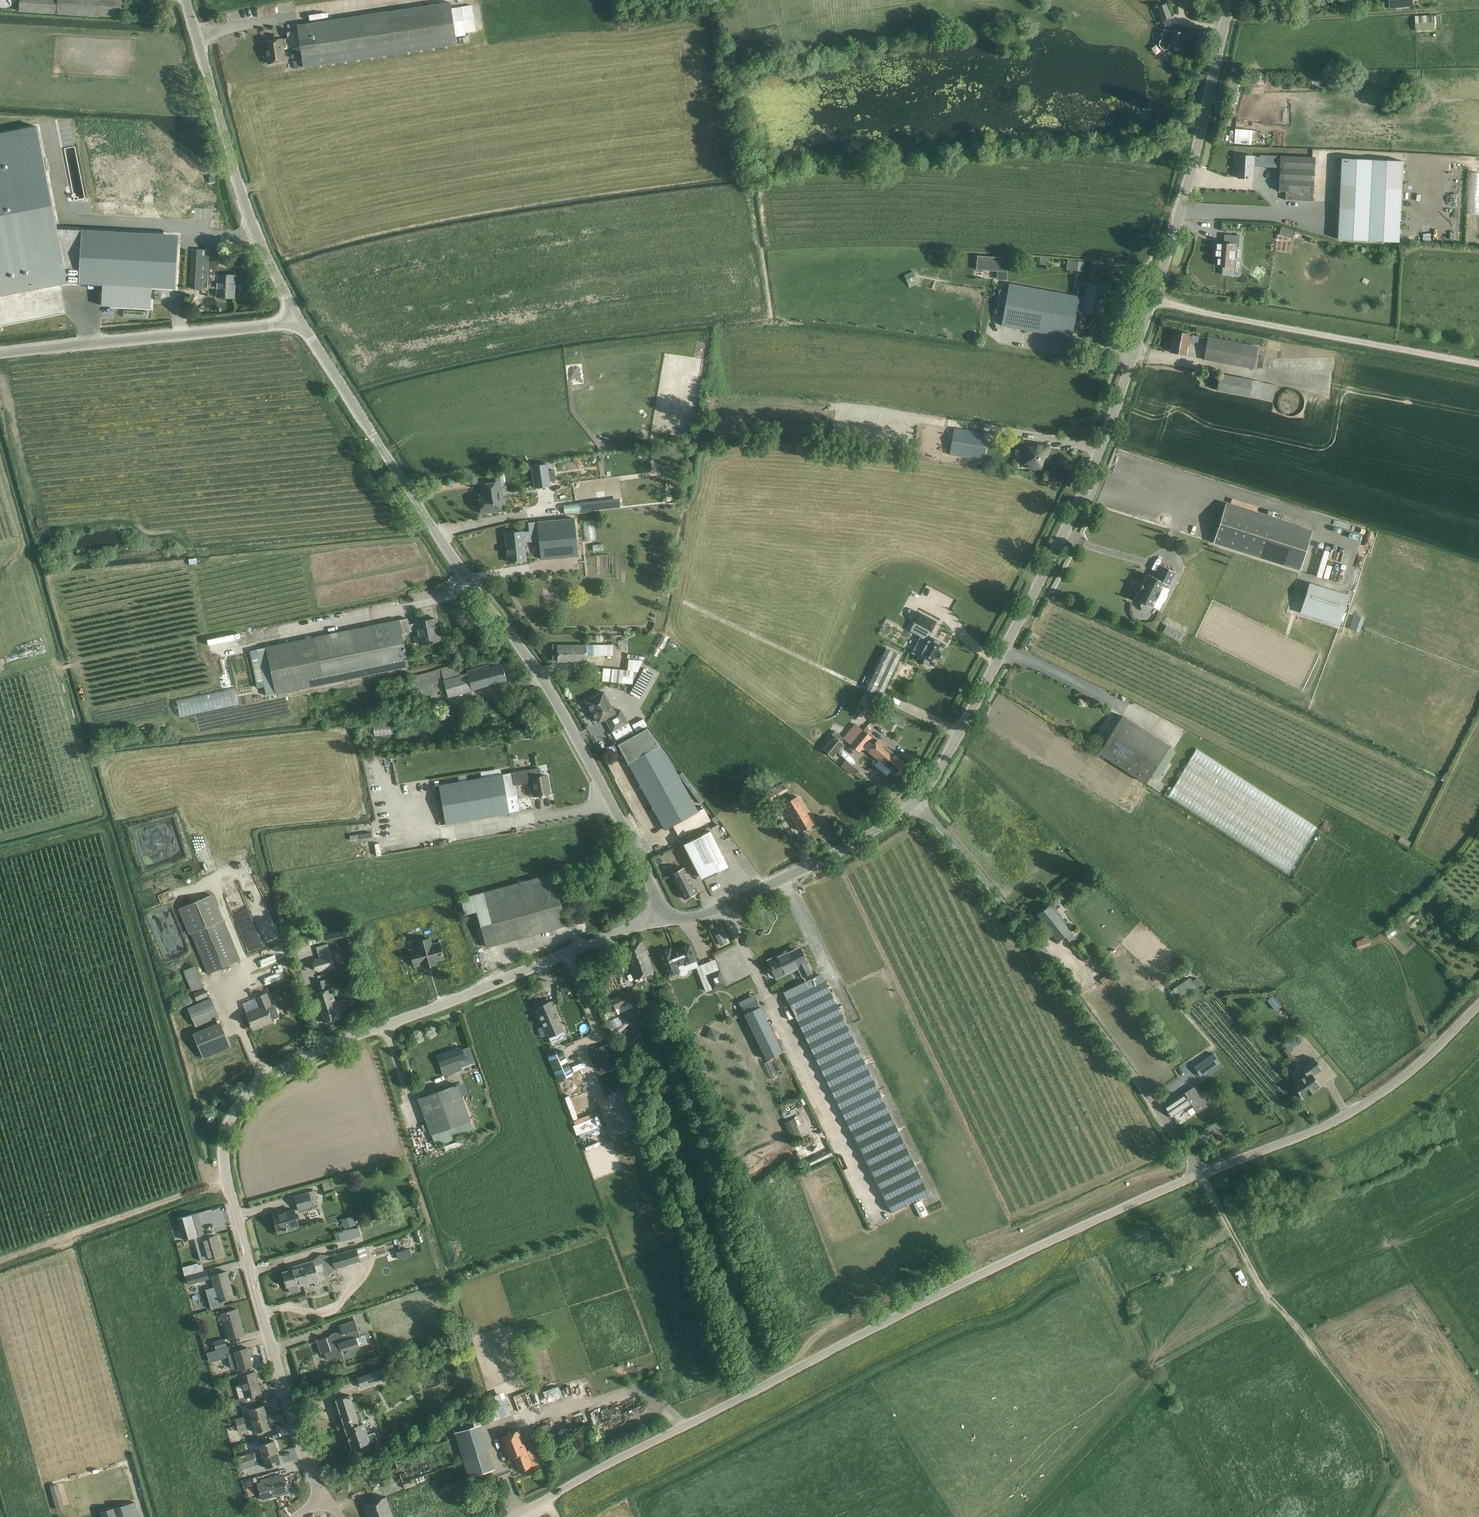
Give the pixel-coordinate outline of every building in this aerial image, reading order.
[(99,16),(121,17),(121,8),(130,9),(130,0),(20,0),(19,11),(99,17),(99,16)] [(1415,7),(1414,0),(1397,0),(1398,8),(1415,7)] [(450,1),(297,25),(298,31),(300,46),(303,67),(457,44),(456,36),(465,35),(465,33),(476,31),(472,5),(451,9),(450,1)] [(1185,33),(1173,31),(1169,19),(1171,18),(1166,4),(1156,7),(1161,21),(1163,21),(1166,30),(1163,30),(1161,39),(1159,41),(1158,45),(1161,49),(1165,50),(1168,48),(1181,51),(1185,33)] [(1442,14),(1442,23),(1454,23),(1454,14),(1442,14)] [(1433,15),(1399,17),(1400,29),(1416,28),(1416,34),(1434,33),(1433,15)] [(285,61),(283,49),(300,46),(298,31),(287,32),(287,38),(265,41),(268,63),(285,61)] [(302,68),(301,60),(293,61),(294,69),(302,68)] [(1252,93),(1264,93),(1263,76),(1251,76),(1252,93)] [(1,296),(31,290),(68,283),(79,283),(103,285),(102,305),(150,308),(152,287),(175,288),(178,248),(154,247),(154,234),(57,229),(52,203),(37,127),(0,134),(0,296),(1,296)] [(1235,129),(1234,143),(1251,145),(1251,140),(1256,141),(1256,140),(1258,140),(1258,133),(1256,133),(1257,131),(1235,129)] [(1252,178),(1253,167),(1279,168),(1278,191),(1285,191),(1285,200),(1313,201),(1313,192),(1315,157),(1260,155),(1260,157),(1235,155),(1235,169),(1238,169),(1238,177),(1252,178)] [(1404,161),(1342,158),(1338,239),(1400,242),(1404,161)] [(1296,231),(1282,226),(1279,235),(1293,239),(1296,231)] [(1216,242),(1216,250),(1218,250),(1217,265),(1223,266),(1222,274),(1232,275),(1235,247),(1238,247),(1239,236),(1224,234),(1224,243),(1216,242)] [(197,249),(195,290),(208,290),(208,288),(217,288),(216,297),(234,298),(235,275),(218,274),(219,250),(197,249)] [(977,256),(976,270),(1007,272),(1008,258),(977,256)] [(1083,272),(1084,262),(1073,261),(1072,270),(1083,272)] [(913,271),(904,275),(907,283),(917,279),(913,271)] [(1088,283),(1085,299),(1079,298),(1079,296),(1008,283),(1000,325),(1071,338),(1077,306),(1084,308),(1083,310),(1100,314),(1103,296),(1105,296),(1107,287),(1088,283)] [(1185,354),(1188,341),(1198,343),(1199,336),(1174,331),(1170,351),(1185,354)] [(1203,359),(1253,369),(1258,346),(1207,337),(1203,359)] [(1252,381),(1252,380),(1219,374),(1216,390),(1272,400),(1275,385),(1252,381)] [(955,428),(951,455),(983,460),(987,433),(955,428)] [(1029,467),(1040,469),(1042,458),(1046,458),(1048,446),(1033,444),(1032,448),(1023,446),(1021,462),(1030,463),(1029,467)] [(551,486),(547,463),(531,466),(534,488),(551,486)] [(482,515),(504,512),(501,483),(504,483),(503,474),(489,476),(490,483),(480,484),(481,494),(479,494),(482,515)] [(1226,502),(1213,543),(1299,570),(1312,530),(1226,502)] [(578,556),(574,517),(537,520),(537,522),(528,523),(529,531),(524,532),(524,531),(505,532),(508,563),(527,561),(525,541),(538,540),(540,560),(578,556)] [(585,539),(595,539),(594,520),(584,520),(585,539)] [(1167,586),(1174,573),(1161,566),(1155,578),(1148,575),(1143,585),(1141,584),(1140,588),(1141,589),(1136,599),(1142,601),(1140,605),(1141,608),(1147,611),(1150,610),(1162,585),(1166,587),(1167,586)] [(1348,594),(1309,582),(1300,613),(1339,625),(1348,594)] [(930,667),(931,665),(933,665),(932,665),(933,666),(934,665),(938,658),(941,653),(940,652),(944,645),(945,644),(930,636),(929,637),(928,636),(931,631),(936,621),(919,612),(914,622),(925,628),(912,653),(919,656),(918,658),(925,661),(924,664),(930,667)] [(1353,615),(1349,628),(1359,631),(1363,618),(1353,615)] [(413,622),(413,623),(408,624),(407,617),(266,646),(266,647),(250,651),(258,688),(264,686),(266,696),(409,667),(402,633),(415,631),(418,645),(441,640),(437,617),(413,622)] [(208,640),(211,652),(239,645),(236,633),(208,640)] [(558,662),(586,662),(586,655),(613,655),(613,644),(558,645),(558,662)] [(880,698),(900,655),(886,648),(865,691),(880,698)] [(603,667),(602,680),(632,683),(642,660),(628,659),(627,670),(603,667)] [(460,675),(457,663),(413,676),(419,697),(446,689),(448,697),(506,680),(501,664),(489,667),(488,664),(467,670),(467,673),(460,675)] [(645,664),(633,687),(642,693),(655,669),(656,668),(646,663),(645,664)] [(604,693),(604,692),(587,701),(599,722),(606,718),(613,731),(628,723),(609,690),(604,693)] [(1122,715),(1098,752),(1146,783),(1170,746),(1122,715)] [(640,717),(632,722),(633,725),(637,731),(645,726),(645,725),(642,721),(640,717)] [(844,737),(843,738),(851,745),(863,730),(855,723),(844,737)] [(668,756),(659,744),(647,728),(617,745),(664,830),(673,826),(679,837),(711,820),(703,806),(697,809),(668,756)] [(832,734),(833,735),(841,741),(843,738),(844,737),(835,730),(832,734)] [(859,752),(869,740),(872,736),(872,735),(871,736),(863,730),(851,745),(859,752)] [(844,744),(841,741),(833,735),(822,748),(833,757),(844,744)] [(872,736),(869,740),(873,744),(868,750),(880,760),(889,749),(872,736)] [(889,749),(880,760),(897,774),(906,764),(889,749)] [(1195,750),(1166,797),(1290,871),(1318,824),(1195,750)] [(857,769),(846,760),(841,766),(852,775),(857,769)] [(528,782),(532,782),(535,796),(550,793),(547,775),(541,776),(540,768),(513,772),(502,773),(438,784),(445,825),(509,813),(506,797),(517,795),(514,781),(528,778),(528,782)] [(783,782),(767,791),(772,799),(788,790),(783,782)] [(784,803),(800,831),(813,824),(796,796),(784,803)] [(718,874),(722,872),(721,870),(728,867),(710,831),(687,843),(704,878),(717,872),(718,874)] [(672,874),(685,899),(696,893),(683,868),(672,874)] [(476,912),(486,947),(567,925),(552,873),(460,898),(464,915),(476,912)] [(239,960),(222,920),(211,895),(180,908),(191,933),(208,974),(239,960)] [(1072,930),(1056,910),(1060,906),(1056,901),(1036,917),(1057,943),(1072,930)] [(1412,910),(1403,918),(1413,929),(1422,921),(1412,910)] [(720,945),(727,942),(722,932),(715,935),(720,945)] [(1369,937),(1356,941),(1358,948),(1371,944),(1369,937)] [(436,963),(436,960),(444,958),(440,942),(431,944),(430,938),(417,941),(419,948),(410,950),(414,964),(422,961),(424,966),(436,963)] [(1083,941),(1074,947),(1084,960),(1093,954),(1083,941)] [(623,949),(635,980),(654,973),(643,942),(623,949)] [(695,960),(689,944),(679,948),(679,950),(672,953),(670,948),(659,952),(668,976),(678,972),(679,974),(680,975),(681,976),(682,976),(684,976),(685,975),(686,975),(687,974),(687,972),(688,971),(685,964),(695,960)] [(254,957),(259,968),(284,956),(279,945),(254,957)] [(769,969),(767,973),(769,976),(772,977),(776,976),(776,977),(798,967),(803,976),(811,973),(806,963),(807,962),(801,951),(793,954),(792,952),(779,958),(778,955),(768,960),(772,968),(769,969)] [(315,958),(311,963),(313,971),(319,972),(335,967),(330,954),(315,958)] [(194,966),(183,971),(192,991),(197,989),(198,991),(193,993),(197,1001),(207,997),(194,966)] [(713,989),(725,984),(719,970),(707,975),(713,989)] [(929,1194),(825,981),(823,982),(819,975),(805,982),(798,985),(783,992),(890,1213),(929,1194)] [(1192,982),(1189,978),(1173,989),(1179,999),(1196,988),(1201,985),(1197,978),(1192,982)] [(331,988),(327,989),(324,980),(316,982),(319,992),(315,993),(324,1022),(340,1018),(331,988)] [(280,995),(278,989),(270,992),(272,997),(280,995)] [(634,989),(611,1000),(615,1009),(631,1002),(633,1006),(640,1003),(634,989)] [(247,1013),(252,1028),(265,1023),(265,1025),(273,1022),(272,1020),(279,1017),(274,1003),(272,1004),(267,992),(255,997),(259,1008),(247,1013)] [(188,993),(174,999),(178,1009),(192,1003),(188,993)] [(1273,995),(1267,1000),(1275,1010),(1282,1005),(1273,995)] [(210,998),(188,1008),(196,1027),(218,1017),(210,998)] [(754,998),(740,1005),(745,1015),(744,1015),(766,1060),(783,1052),(760,1007),(759,1007),(754,998)] [(551,1001),(536,1008),(543,1026),(546,1034),(548,1037),(563,1030),(551,1001)] [(726,1005),(730,1014),(739,1010),(735,1001),(726,1005)] [(193,1033),(204,1059),(231,1047),(221,1021),(193,1033)] [(1293,1037),(1283,1044),(1289,1051),(1298,1044),(1293,1037)] [(605,1045),(592,1050),(599,1068),(612,1063),(605,1045)] [(437,1056),(441,1067),(444,1076),(462,1070),(459,1060),(466,1058),(462,1047),(437,1056)] [(548,1057),(558,1080),(572,1073),(562,1050),(548,1057)] [(1212,1053),(1193,1066),(1200,1076),(1219,1063),(1212,1053)] [(1314,1075),(1322,1068),(1314,1057),(1301,1066),(1307,1074),(1293,1084),(1303,1097),(1309,1093),(1309,1094),(1315,1089),(1321,1085),(1314,1075)] [(1203,1093),(1217,1082),(1213,1076),(1198,1086),(1203,1093)] [(418,1098),(431,1135),(435,1145),(474,1131),(470,1120),(471,1120),(458,1084),(418,1098)] [(1194,1086),(1164,1107),(1171,1117),(1191,1104),(1197,1113),(1207,1106),(1194,1086)] [(565,1096),(572,1119),(577,1117),(570,1095),(565,1096)] [(1226,1133),(1230,1140),(1235,1137),(1231,1130),(1226,1133)] [(830,1150),(802,1163),(806,1171),(833,1157),(830,1150)] [(325,1191),(333,1189),(330,1181),(323,1183),(325,1191)] [(314,1190),(294,1196),(299,1211),(319,1205),(314,1190)] [(921,1218),(929,1214),(922,1200),(914,1204),(921,1218)] [(295,1209),(273,1215),(278,1232),(299,1226),(295,1209)] [(213,1232),(203,1235),(197,1214),(178,1219),(184,1240),(194,1238),(201,1261),(222,1255),(216,1236),(214,1236),(213,1232)] [(351,1227),(357,1225),(354,1216),(348,1218),(351,1227)] [(340,1241),(360,1235),(358,1227),(338,1234),(340,1241)] [(335,1269),(359,1261),(356,1249),(331,1257),(335,1269)] [(401,1251),(386,1255),(388,1262),(399,1259),(399,1258),(402,1257),(401,1251)] [(314,1261),(304,1264),(306,1272),(299,1274),(303,1284),(314,1281),(317,1288),(328,1285),(327,1283),(331,1282),(328,1275),(325,1276),(323,1270),(317,1272),(314,1261)] [(289,1294),(299,1292),(300,1291),(298,1286),(303,1284),(299,1274),(306,1272),(304,1264),(292,1267),(293,1269),(283,1272),(289,1294)] [(206,1270),(186,1276),(188,1285),(209,1279),(206,1270)] [(212,1309),(225,1305),(224,1301),(225,1301),(225,1300),(234,1298),(227,1271),(211,1275),(215,1288),(207,1290),(212,1309)] [(237,1309),(222,1314),(229,1339),(244,1334),(237,1309)] [(321,1353),(324,1352),(327,1360),(337,1356),(337,1358),(343,1356),(342,1352),(360,1346),(357,1337),(360,1336),(358,1328),(355,1320),(339,1325),(341,1330),(331,1334),(333,1338),(328,1340),(327,1338),(317,1341),(321,1353)] [(216,1349),(227,1346),(224,1339),(214,1342),(216,1349)] [(229,1354),(227,1346),(216,1349),(218,1359),(228,1357),(232,1369),(239,1367),(239,1368),(253,1365),(248,1348),(229,1354)] [(255,1373),(255,1372),(251,1373),(251,1371),(243,1373),(244,1375),(239,1376),(245,1397),(230,1401),(231,1407),(255,1400),(254,1394),(261,1392),(257,1378),(259,1378),(257,1372),(255,1373)] [(540,1393),(545,1403),(563,1395),(558,1385),(540,1393)] [(344,1424),(362,1418),(356,1401),(352,1402),(350,1396),(336,1400),(344,1424)] [(488,1421),(496,1419),(511,1413),(507,1404),(485,1412),(488,1421)] [(253,1421),(267,1417),(264,1405),(249,1409),(253,1421)] [(386,1412),(389,1425),(405,1420),(402,1407),(386,1412)] [(237,1425),(245,1423),(243,1417),(235,1419),(237,1425)] [(267,1417),(253,1421),(256,1433),(271,1429),(267,1417)] [(367,1435),(364,1423),(362,1418),(344,1424),(352,1448),(360,1445),(362,1450),(378,1445),(375,1433),(367,1435)] [(245,1423),(237,1425),(239,1432),(247,1430),(245,1423)] [(548,1424),(536,1428),(540,1437),(544,1435),(546,1441),(557,1437),(555,1431),(551,1433),(548,1424)] [(474,1425),(455,1431),(458,1442),(478,1436),(474,1425)] [(532,1466),(518,1430),(501,1437),(509,1458),(513,1457),(518,1472),(532,1466)] [(261,1450),(245,1455),(247,1461),(278,1452),(274,1440),(259,1444),(261,1450)] [(278,1452),(247,1461),(249,1467),(265,1462),(266,1468),(281,1464),(278,1452)] [(271,1477),(276,1496),(289,1492),(284,1476),(278,1478),(277,1476),(271,1477)] [(276,1496),(271,1477),(263,1480),(264,1482),(257,1483),(262,1500),(276,1496)] [(387,1477),(380,1480),(382,1486),(389,1483),(387,1477)] [(251,1479),(244,1481),(246,1487),(253,1486),(251,1479)] [(414,1479),(403,1483),(404,1488),(416,1485),(414,1479)] [(63,1508),(57,1485),(50,1487),(57,1510),(63,1508)] [(253,1487),(246,1489),(249,1497),(256,1495),(253,1487)] [(364,1505),(368,1516),(393,1516),(386,1497),(364,1505)] [(116,1508),(100,1512),(102,1516),(133,1516),(129,1505),(129,1504),(116,1508)]
